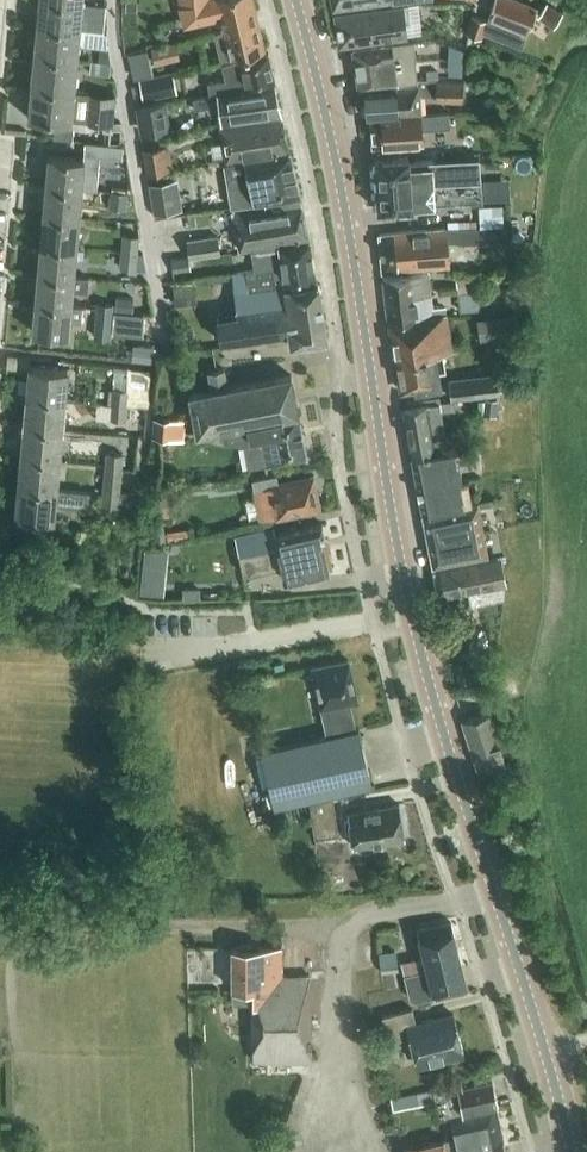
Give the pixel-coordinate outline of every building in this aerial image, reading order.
[(37,25),(79,29),(83,29),(103,31),(103,30),(105,4),(82,2),(82,0),(39,0),(37,25)] [(180,7),(183,25),(219,17),(222,30),(215,32),(215,33),(258,23),(253,0),(179,0),(180,7)] [(481,37),(483,30),(521,46),(537,7),(519,0),(494,0),(488,14),(489,14),(487,20),(472,14),(468,24),(452,21),(450,28),(466,33),(466,32),(480,38),(481,37)] [(546,1),(537,16),(554,27),(563,12),(546,1)] [(339,44),(406,35),(405,22),(410,21),(407,4),(334,12),(339,44)] [(258,23),(215,33),(221,59),(264,49),(258,23)] [(79,29),(37,25),(34,55),(76,59),(79,29)] [(110,62),(106,30),(103,30),(103,31),(83,29),(82,38),(96,39),(95,46),(100,46),(98,60),(110,62)] [(150,47),(154,63),(180,58),(176,41),(150,47)] [(358,86),(417,81),(416,70),(432,69),(431,57),(430,57),(429,44),(411,45),(411,41),(392,44),(352,48),(358,86)] [(450,48),(449,59),(460,59),(461,48),(450,48)] [(275,83),(274,77),(269,53),(240,59),(223,63),(227,79),(208,82),(210,93),(275,83)] [(76,59),(34,55),(31,86),(74,90),(76,59)] [(89,72),(109,74),(110,62),(98,60),(90,60),(89,72)] [(449,69),(449,78),(466,78),(466,69),(449,69)] [(139,79),(143,98),(176,91),(173,73),(139,79)] [(363,104),(362,104),(363,111),(367,114),(367,116),(370,116),(421,113),(420,94),(438,94),(436,79),(418,78),(418,84),(365,86),(365,95),(366,97),(366,101),(363,104)] [(466,79),(436,79),(438,94),(438,100),(466,101),(466,79)] [(280,105),(275,83),(210,93),(192,96),(194,108),(219,104),(222,124),(282,114),(280,105)] [(72,105),(90,107),(89,121),(112,123),(115,94),(74,90),(31,86),(28,118),(71,122),(72,105)] [(142,109),(144,119),(168,115),(166,104),(142,109)] [(370,117),(373,147),(422,145),(421,129),(450,127),(449,111),(422,113),(370,117)] [(289,149),(284,126),(283,119),(221,127),(226,160),(289,149)] [(54,139),(73,140),(74,127),(55,126),(54,139)] [(73,151),(74,140),(48,138),(47,149),(73,151)] [(148,173),(166,170),(163,147),(144,150),(148,173)] [(227,185),(230,205),(232,205),(232,207),(265,202),(267,202),(301,196),(290,151),(223,164),(227,185)] [(83,153),(83,157),(48,154),(45,184),(82,187),(97,189),(100,155),(83,153)] [(481,200),(479,155),(410,159),(410,154),(372,156),(376,214),(417,211),(417,206),(435,205),(435,203),(481,200)] [(183,209),(178,178),(149,183),(154,214),(183,209)] [(508,178),(482,179),(483,200),(509,198),(508,178)] [(82,187),(45,184),(43,213),(79,217),(82,187)] [(127,191),(111,190),(109,207),(126,209),(127,191)] [(230,205),(230,206),(238,248),(309,237),(301,197),(267,203),(267,202),(265,202),(232,207),(232,205),(230,205)] [(79,217),(43,213),(40,243),(76,246),(79,217)] [(434,229),(379,234),(382,270),(448,265),(445,238),(457,237),(457,242),(486,240),(484,226),(444,228),(434,229)] [(487,231),(487,241),(499,241),(499,231),(487,231)] [(122,234),(121,250),(138,251),(139,235),(122,234)] [(218,234),(187,239),(189,256),(221,252),(218,234)] [(310,240),(262,249),(250,251),(254,270),(273,268),(275,286),(316,281),(310,240)] [(76,246),(40,243),(37,272),(74,275),(76,246)] [(138,251),(121,250),(119,267),(136,269),(138,251)] [(189,256),(171,258),(172,270),(191,268),(189,256)] [(327,336),(318,281),(316,281),(275,286),(273,268),(254,270),(232,273),(237,319),(218,322),(220,341),(289,331),(290,341),(327,336)] [(383,278),(385,300),(431,296),(428,271),(383,278)] [(74,275),(37,272),(35,301),(71,305),(74,275)] [(478,277),(457,278),(458,292),(479,290),(478,277)] [(194,282),(171,284),(174,305),(197,302),(194,282)] [(458,292),(459,310),(480,309),(479,290),(458,292)] [(115,295),(114,310),(132,311),(133,297),(115,295)] [(385,300),(388,320),(433,314),(431,296),(385,300)] [(68,335),(70,317),(71,305),(35,301),(32,331),(68,335)] [(96,302),(95,318),(112,320),(113,303),(96,302)] [(114,310),(113,332),(142,334),(144,312),(132,311),(114,310)] [(479,339),(518,333),(516,312),(477,317),(479,339)] [(388,322),(399,385),(399,387),(414,385),(415,389),(441,384),(436,352),(453,349),(446,314),(442,314),(388,322)] [(112,320),(95,318),(93,335),(110,337),(112,320)] [(136,343),(134,358),(153,360),(155,344),(136,343)] [(29,364),(26,395),(67,398),(69,368),(29,364)] [(115,379),(114,388),(111,388),(110,402),(127,404),(147,405),(151,367),(125,366),(124,380),(115,379)] [(212,389),(189,393),(197,432),(222,427),(224,439),(244,444),(249,467),(265,464),(306,456),(297,405),(291,374),(227,386),(223,368),(209,370),(212,389)] [(451,399),(479,395),(498,393),(496,371),(448,377),(451,399)] [(67,398),(26,395),(23,425),(64,428),(67,398)] [(484,398),(483,413),(496,415),(498,399),(484,398)] [(453,399),(439,402),(441,410),(455,408),(453,399)] [(127,404),(110,402),(109,418),(126,419),(127,404)] [(403,408),(405,418),(412,455),(453,448),(452,447),(448,447),(441,410),(439,402),(430,404),(430,403),(403,408)] [(176,419),(153,416),(151,436),(174,438),(176,419)] [(64,428),(23,425),(21,455),(61,459),(64,428)] [(418,488),(459,480),(458,477),(462,476),(459,461),(455,462),(453,448),(412,455),(418,488)] [(123,465),(124,454),(105,452),(104,463),(123,465)] [(61,459),(21,455),(18,485),(58,489),(61,459)] [(121,491),(123,465),(104,463),(101,493),(105,493),(105,490),(121,492),(121,491)] [(252,478),(254,487),(271,484),(273,496),(266,497),(270,516),(277,515),(316,508),(315,503),(319,501),(318,491),(313,489),(310,476),(278,481),(277,473),(252,478)] [(58,489),(18,485),(15,516),(55,520),(58,489)] [(464,504),(460,485),(419,493),(423,513),(454,506),(464,504)] [(180,486),(151,489),(152,500),(181,497),(180,486)] [(121,491),(121,492),(105,490),(105,493),(101,493),(100,505),(112,506),(110,527),(125,528),(125,523),(141,524),(144,493),(121,491)] [(477,502),(464,504),(454,506),(423,513),(428,542),(483,531),(477,502)] [(328,564),(330,561),(328,552),(325,551),(322,540),(326,540),(322,523),(277,533),(275,526),(234,536),(243,574),(282,564),(285,578),(329,569),(328,564)] [(483,531),(428,542),(433,564),(487,554),(483,531)] [(497,558),(433,569),(438,596),(506,584),(502,564),(498,565),(497,558)] [(142,576),(140,591),(162,593),(164,578),(142,576)] [(348,659),(313,667),(329,735),(358,729),(352,701),(357,700),(349,662),(348,659)] [(467,663),(455,661),(463,692),(481,688),(478,676),(471,678),(467,663)] [(489,711),(462,719),(476,766),(503,758),(489,711)] [(329,735),(262,750),(273,805),(303,799),(309,797),(332,792),(371,784),(359,729),(358,729),(329,735)] [(338,834),(332,792),(309,797),(315,838),(338,834)] [(307,815),(303,799),(273,805),(277,822),(307,815)] [(404,838),(399,804),(399,803),(348,812),(353,846),(404,838)] [(451,921),(418,928),(424,954),(401,960),(409,995),(416,1001),(468,988),(451,921)] [(232,947),(232,988),(232,1003),(252,1003),(252,1060),(260,1060),(260,1074),(267,1074),(267,1059),(311,1059),(310,975),(280,975),(280,947),(252,947),(249,944),(241,944),(238,947),(232,947)] [(396,960),(380,962),(381,972),(398,969),(396,960)] [(413,1008),(382,1016),(388,1041),(410,1036),(417,1064),(463,1052),(453,1014),(416,1023),(413,1008)] [(443,1085),(433,1088),(436,1100),(437,1100),(440,1116),(463,1111),(497,1103),(492,1081),(462,1088),(462,1084),(444,1088),(443,1088),(443,1085)] [(416,1091),(390,1097),(393,1110),(419,1104),(416,1091)] [(496,1105),(451,1115),(456,1137),(443,1140),(402,1149),(403,1151),(507,1151),(496,1105)]
